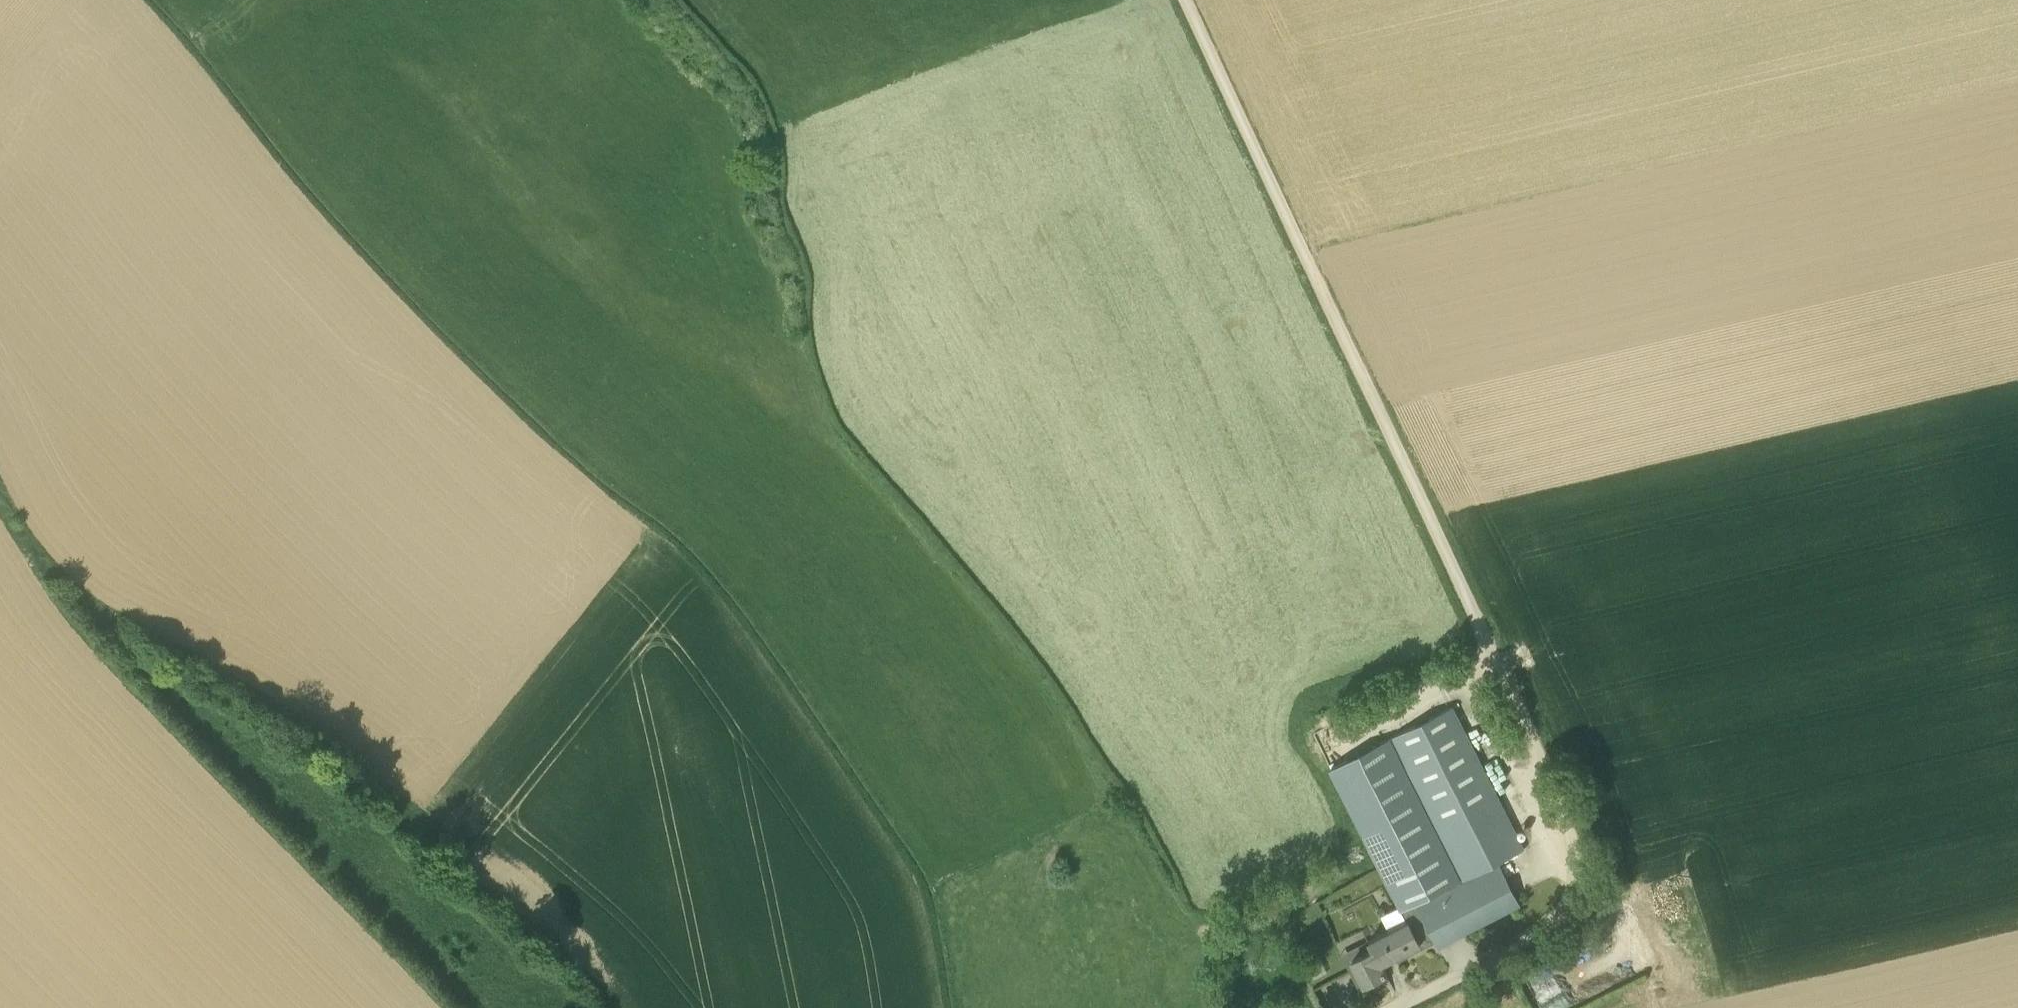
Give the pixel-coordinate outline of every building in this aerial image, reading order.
[(1436,826),(1496,793),(1453,705),(1391,737),(1436,826)] [(1391,737),(1330,767),(1400,911),(1402,910),(1413,910),(1421,910),(1422,910),(1418,902),(1427,898),(1431,895),(1435,903),(1450,896),(1468,887),(1436,826),(1391,737)] [(1524,848),(1496,793),(1436,826),(1468,887),(1502,869),(1498,861),(1524,848)] [(1427,898),(1418,902),(1422,910),(1421,910),(1434,936),(1438,945),(1520,904),(1502,869),(1468,887),(1450,896),(1435,903),(1431,895),(1427,898)] [(1374,948),(1352,959),(1364,982),(1386,971),(1382,962),(1405,951),(1434,936),(1421,910),(1413,910),(1402,910),(1408,920),(1386,931),(1369,939),(1374,948)]
